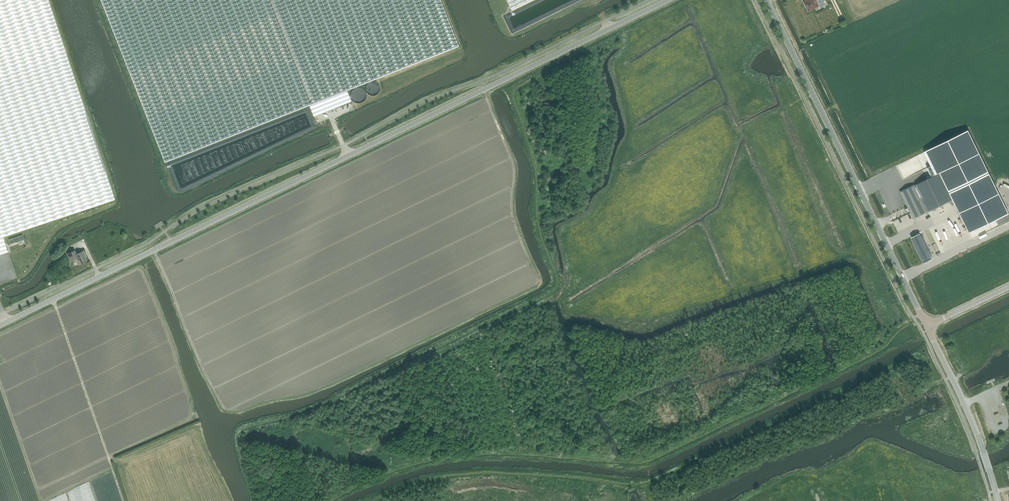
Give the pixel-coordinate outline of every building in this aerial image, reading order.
[(114,199),(48,0),(0,0),(0,254),(8,252),(3,236),(114,199)] [(165,161),(310,104),(314,115),(352,100),(347,89),(458,46),(440,0),(101,0),(165,161)] [(532,0),(507,0),(512,10),(532,0)] [(819,6),(816,0),(804,0),(805,1),(803,2),(808,12),(819,6)] [(924,151),(931,167),(927,169),(931,177),(939,173),(940,173),(969,233),(997,220),(1000,226),(1008,221),(1008,214),(968,130),(924,151)] [(931,177),(915,185),(901,192),(914,219),(953,199),(940,173),(939,173),(931,177)] [(374,196),(383,193),(377,178),(368,182),(374,196)] [(920,233),(911,237),(924,263),(932,259),(920,233)] [(16,242),(17,242),(16,242),(23,239),(22,235),(23,235),(9,239),(10,244),(16,242)] [(83,251),(75,254),(74,251),(67,254),(71,261),(76,258),(79,265),(86,261),(84,255),(85,255),(83,251)]
